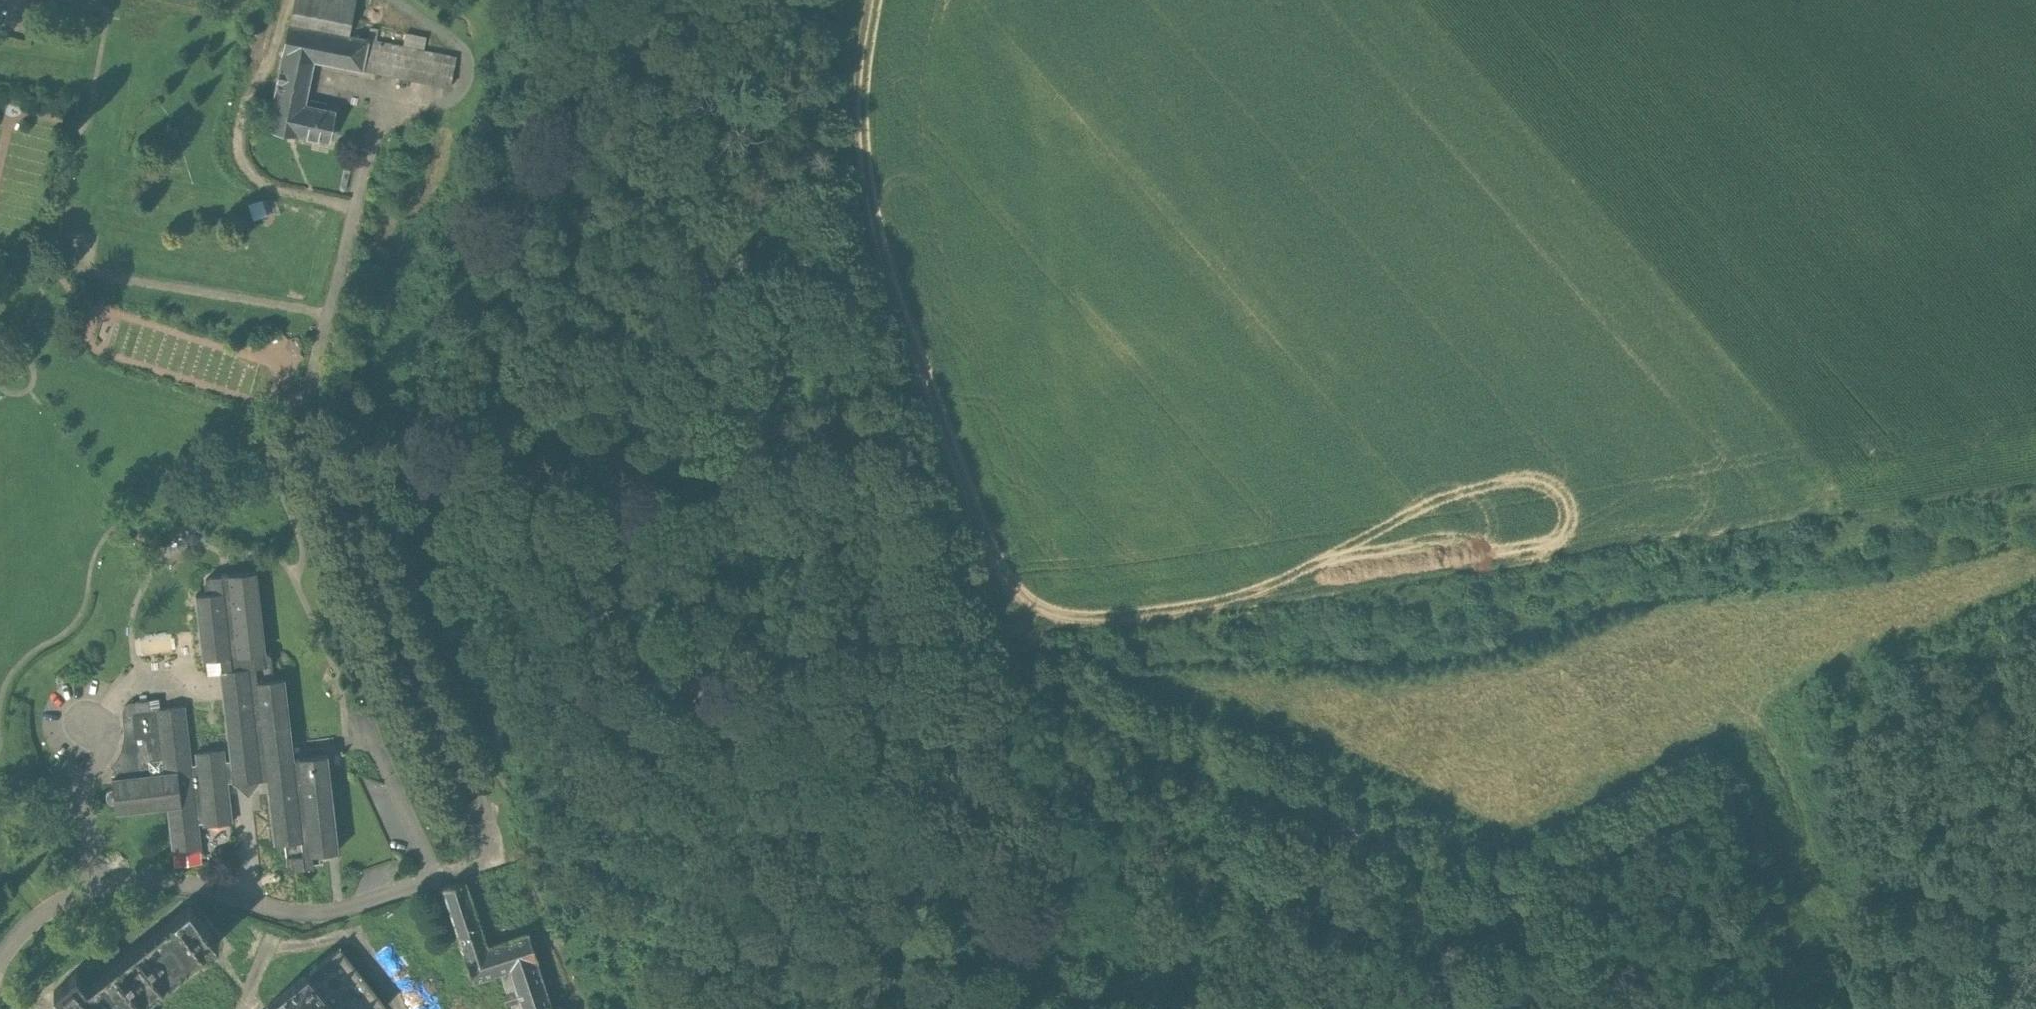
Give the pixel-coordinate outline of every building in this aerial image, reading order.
[(290,23),(350,35),(357,0),(295,0),(290,23)] [(406,34),(404,47),(289,24),(276,90),(268,128),(288,132),(292,133),(327,140),(333,111),(324,109),(325,102),(305,98),(313,59),(450,86),(456,57),(424,51),(427,38),(406,34)] [(221,575),(210,577),(209,577),(207,578),(206,579),(205,580),(205,581),(205,582),(205,583),(206,593),(196,594),(203,660),(220,658),(221,670),(224,700),(231,760),(225,761),(223,750),(196,753),(197,764),(191,764),(184,706),(160,709),(159,699),(131,702),(129,703),(127,704),(126,704),(124,706),(123,707),(123,709),(122,710),(122,712),(122,713),(124,727),(124,731),(123,740),(130,739),(130,745),(122,746),(117,757),(111,766),(114,769),(115,779),(112,779),(113,788),(111,788),(110,789),(109,790),(108,791),(107,792),(106,793),(106,794),(106,795),(106,797),(106,798),(107,799),(108,800),(109,801),(110,802),(111,803),(112,803),(114,803),(116,812),(168,806),(172,845),(200,842),(197,823),(204,822),(204,826),(232,823),(229,798),(227,783),(233,782),(234,785),(235,785),(240,789),(256,788),(260,782),(261,782),(261,779),(267,778),(275,843),(285,842),(285,846),(287,863),(287,864),(288,865),(288,866),(289,867),(290,867),(291,868),(292,868),(294,868),(313,866),(312,854),(327,852),(337,851),(338,851),(326,754),(293,758),(291,742),(283,678),(274,679),(271,658),(271,657),(270,656),(270,655),(269,654),(268,654),(267,653),(266,653),(265,653),(255,572),(228,575),(221,575)] [(561,1005),(553,1008),(537,962),(538,961),(529,933),(487,947),(465,882),(443,889),(453,920),(473,981),(500,972),(508,994),(503,995),(506,1005),(511,1004),(513,1008),(562,1008),(561,1005)] [(173,977),(174,978),(176,977),(174,975),(183,969),(184,971),(186,969),(184,968),(193,961),(194,963),(196,958),(202,954),(203,954),(218,943),(208,931),(209,930),(199,918),(198,918),(189,906),(174,918),(175,919),(167,925),(165,923),(164,924),(165,926),(157,933),(155,931),(154,932),(155,934),(147,941),(145,939),(144,940),(145,942),(88,987),(76,973),(54,991),(65,1005),(59,1008),(132,1008),(173,977)] [(384,1008),(386,1007),(339,948),(312,969),(268,1005),(271,1008),(384,1008)]
